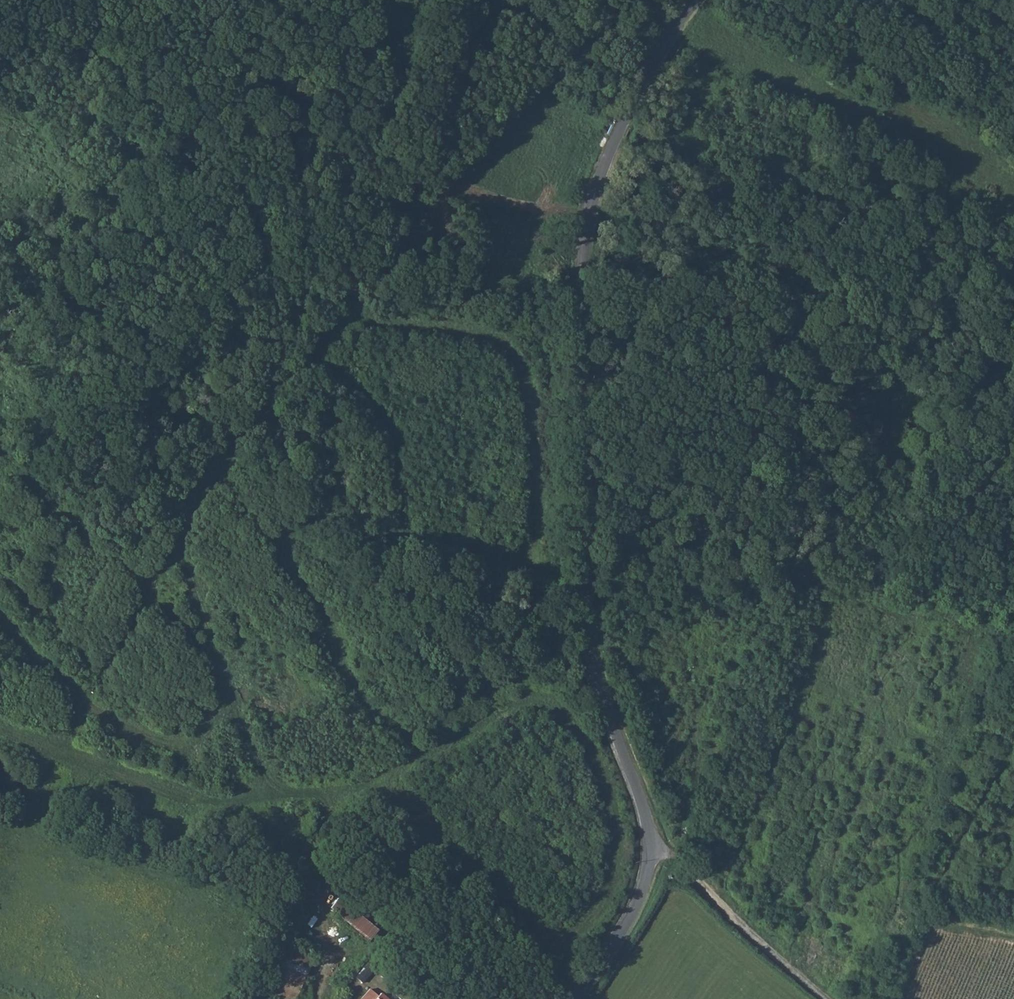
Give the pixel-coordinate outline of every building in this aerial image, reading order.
[(360,500),(360,504),(371,505),(372,489),(361,488),(360,500)] [(276,964),(273,975),(294,994),(302,973),(280,966),(276,964)] [(272,975),(266,994),(282,998),(293,998),(294,994),(273,975),(272,975)] [(387,998),(379,991),(377,993),(369,987),(358,998),(386,998),(387,998)]
